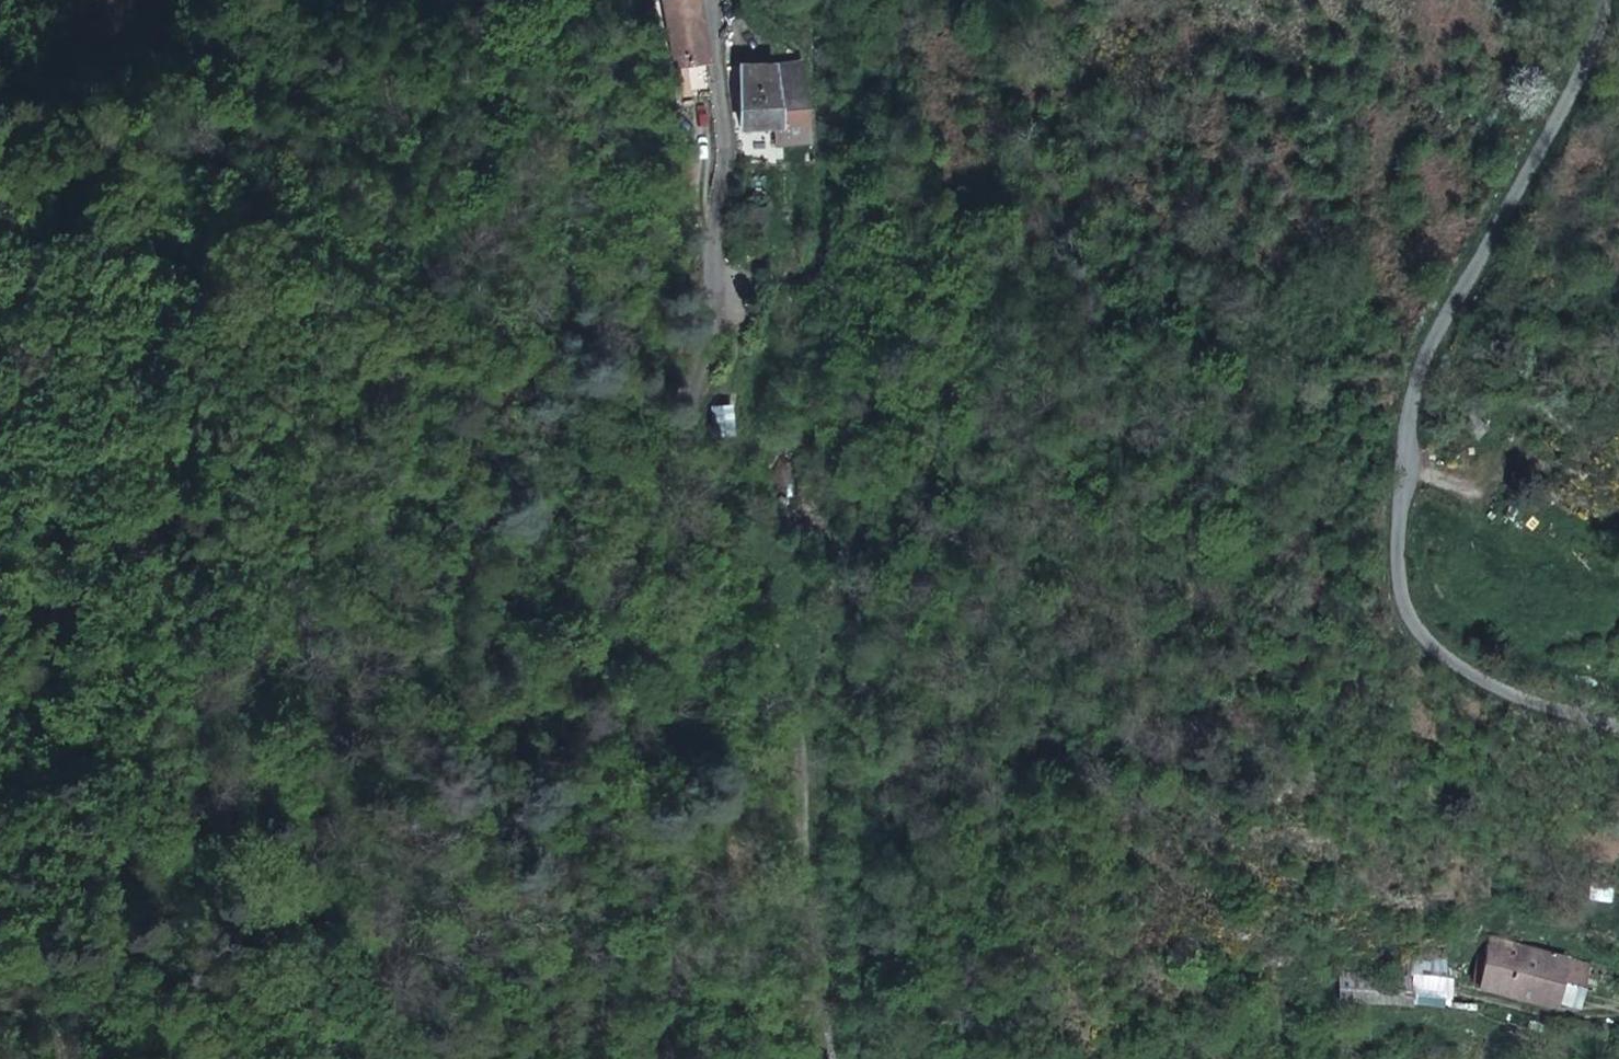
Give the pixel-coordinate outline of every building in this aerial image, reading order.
[(692,57),(688,0),(665,0),(669,59),(670,59),(692,57)] [(766,124),(765,65),(735,65),(737,124),(766,124)] [(1492,934),(1479,982),(1545,1000),(1553,1002),(1567,954),(1512,941),(1492,934)]
